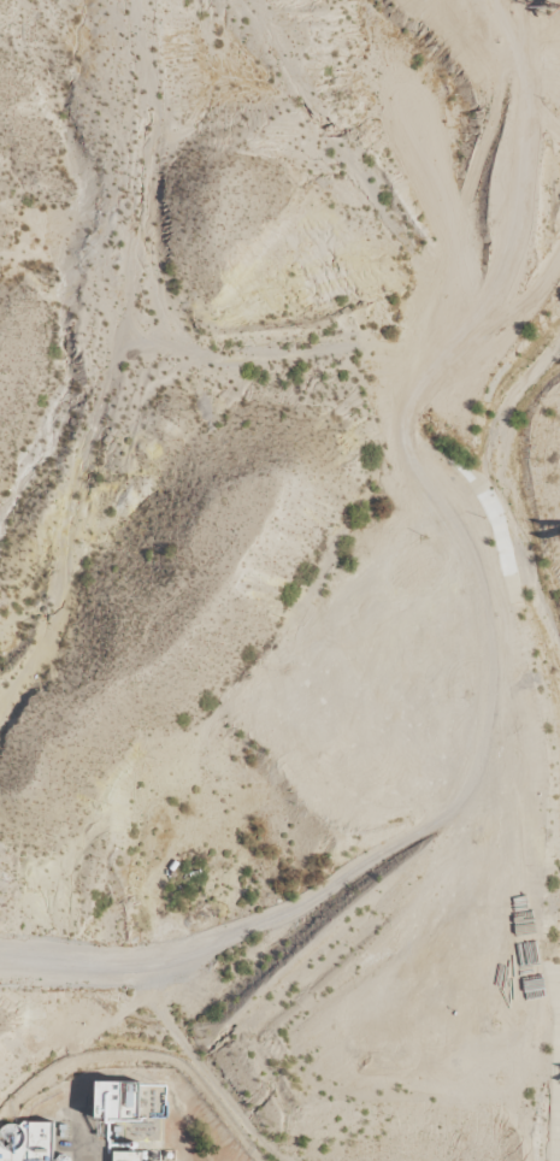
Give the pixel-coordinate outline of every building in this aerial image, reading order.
[(94,1082),(137,1083),(137,1119),(93,1119),(94,1082)] [(53,1122),(54,1160),(0,1160),(0,1130),(5,1126),(12,1125),(16,1126),(18,1126),(23,1122),(53,1122)] [(137,1153),(125,1152),(124,1160),(136,1160),(137,1153)]
